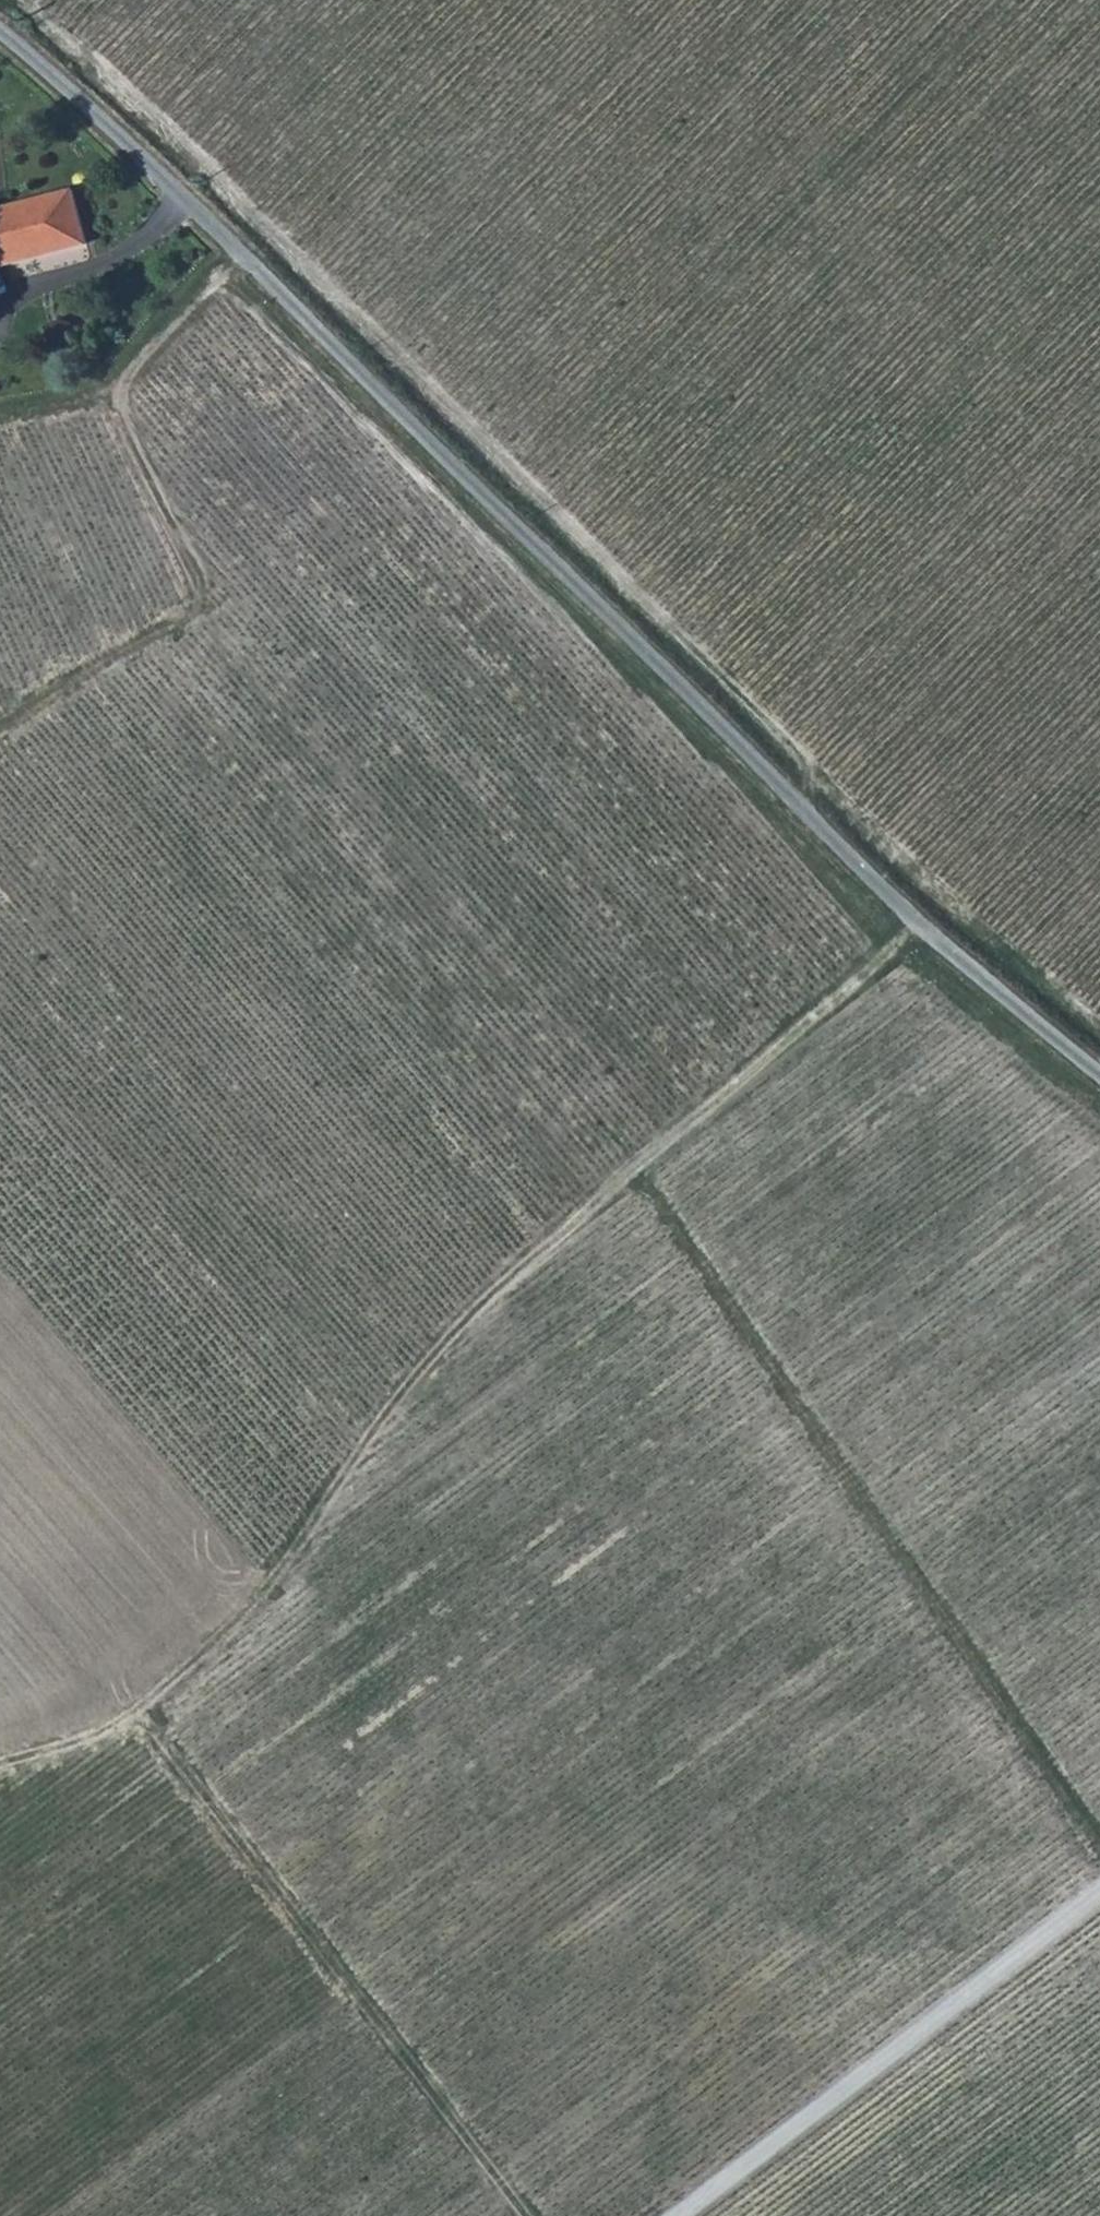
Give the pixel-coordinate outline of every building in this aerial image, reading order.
[(117,245),(102,193),(3,222),(19,273),(117,245)]
